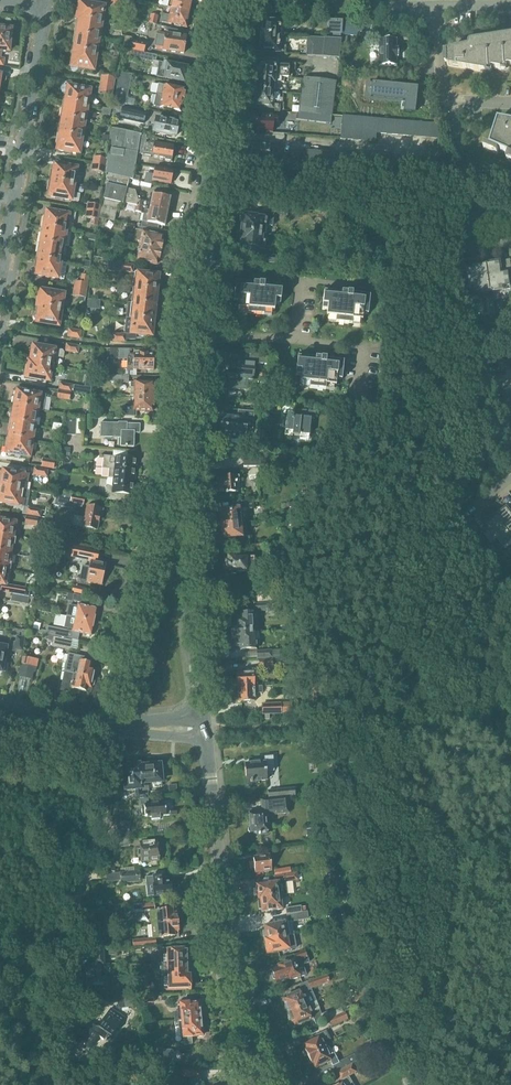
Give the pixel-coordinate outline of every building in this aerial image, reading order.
[(167,7),(189,12),(191,3),(192,3),(193,0),(169,0),(167,7)] [(112,1),(111,7),(123,9),(124,3),(112,1)] [(76,8),(74,18),(80,19),(102,22),(105,7),(79,2),(78,9),(76,8)] [(163,14),(161,22),(187,28),(189,21),(187,21),(189,12),(167,7),(167,8),(170,9),(169,16),(163,14)] [(123,11),(122,18),(131,20),(133,13),(123,11)] [(74,18),(74,19),(79,19),(78,25),(76,25),(74,34),(99,38),(102,22),(80,19),(74,18)] [(258,27),(257,35),(279,36),(280,21),(260,20),(259,27),(258,27)] [(332,35),(332,39),(339,39),(339,36),(340,36),(341,21),(326,20),(325,35),(332,35)] [(345,26),(344,34),(357,36),(358,30),(370,31),(370,25),(346,22),(346,24),(343,23),(343,26),(345,26)] [(1,58),(1,51),(9,52),(9,50),(10,50),(11,42),(10,42),(11,27),(1,26),(1,28),(0,28),(0,58),(1,58)] [(157,33),(155,48),(163,49),(163,50),(184,53),(186,36),(165,33),(165,34),(157,33)] [(72,50),(71,50),(73,51),(96,55),(99,38),(74,34),(72,44),(74,45),(74,50),(72,50)] [(279,36),(257,35),(257,42),(258,43),(258,50),(266,51),(273,51),(282,51),(283,36),(279,36)] [(122,37),(122,49),(123,49),(131,50),(143,53),(145,43),(133,41),(133,39),(132,39),(122,37)] [(323,57),(337,58),(339,58),(341,39),(339,39),(332,39),(310,37),(308,37),(313,46),(312,55),(323,56),(323,57)] [(379,42),(370,42),(370,54),(379,54),(379,65),(379,66),(397,66),(397,65),(396,65),(396,57),(397,57),(398,57),(398,48),(397,48),(396,48),(396,40),(396,39),(378,39),(378,40),(379,40),(379,42)] [(447,53),(447,55),(447,56),(447,57),(447,59),(447,60),(447,62),(448,64),(448,66),(486,72),(488,69),(493,68),(502,70),(502,69),(504,66),(509,66),(510,66),(510,41),(501,41),(501,43),(485,44),(485,46),(477,46),(476,46),(476,47),(470,47),(447,52),(447,53)] [(123,49),(122,55),(153,62),(154,62),(156,56),(143,53),(131,50),(123,49)] [(71,50),(70,60),(72,61),(71,67),(72,67),(71,68),(71,69),(71,70),(72,70),(72,71),(73,72),(74,72),(74,73),(75,73),(76,73),(77,73),(77,72),(78,72),(79,71),(79,70),(79,69),(80,68),(94,71),(96,55),(73,51),(71,50)] [(254,60),(253,75),(275,77),(277,77),(284,78),(286,78),(288,78),(292,78),(293,70),(289,69),(290,63),(276,61),(254,60)] [(153,62),(152,67),(158,68),(157,77),(184,82),(184,80),(185,81),(187,74),(185,74),(186,68),(178,66),(173,65),(159,63),(154,62),(153,62)] [(119,73),(117,86),(129,89),(131,75),(119,73)] [(253,82),(252,90),(274,92),(274,82),(284,83),(284,78),(277,77),(275,77),(253,75),(253,76),(255,76),(254,82),(253,82)] [(101,82),(101,84),(114,86),(114,85),(115,78),(102,76),(101,82)] [(304,79),(299,113),(331,115),(335,81),(304,77),(304,79)] [(372,82),(370,98),(404,101),(403,112),(415,113),(417,87),(372,82)] [(101,86),(99,93),(112,95),(114,88),(114,86),(101,84),(101,86)] [(158,84),(156,95),(183,101),(184,98),(185,95),(185,92),(185,90),(158,84)] [(62,88),(61,89),(62,91),(63,92),(64,93),(65,93),(63,102),(88,106),(91,90),(66,86),(64,86),(63,87),(62,88)] [(116,96),(115,103),(125,105),(127,105),(128,99),(126,98),(129,89),(117,86),(115,96),(116,96)] [(252,90),(252,97),(253,98),(253,105),(273,107),(274,92),(252,90)] [(154,101),(153,106),(159,107),(181,112),(181,110),(183,110),(183,107),(182,106),(183,101),(156,95),(154,101)] [(62,108),(61,118),(85,122),(88,106),(63,102),(63,103),(65,103),(64,108),(62,108)] [(114,107),(112,117),(143,124),(146,114),(124,109),(125,105),(115,103),(114,107)] [(296,113),(296,119),(330,123),(331,115),(299,113),(296,113)] [(253,127),(253,130),(272,132),(273,126),(276,126),(277,125),(279,126),(279,120),(277,120),(277,116),(261,115),(261,118),(253,118),(253,121),(253,123),(252,125),(253,127)] [(500,115),(499,119),(498,119),(490,146),(486,160),(510,168),(510,119),(500,115)] [(340,137),(340,139),(371,141),(371,132),(404,135),(422,136),(437,137),(438,123),(437,124),(429,123),(420,122),(405,121),(343,116),(342,124),(340,137)] [(61,118),(59,128),(61,128),(60,134),(83,137),(85,122),(61,118)] [(157,118),(153,132),(156,133),(175,137),(175,135),(176,136),(178,134),(179,131),(177,129),(178,122),(160,118),(157,118)] [(105,173),(129,179),(132,180),(133,176),(137,153),(143,154),(146,136),(111,129),(110,137),(109,143),(108,154),(106,166),(105,173)] [(58,133),(56,144),(58,144),(57,150),(80,154),(83,137),(60,134),(58,133)] [(146,136),(143,154),(152,156),(152,157),(165,159),(164,161),(170,162),(172,154),(173,153),(174,149),(173,147),(173,146),(155,143),(156,138),(146,136)] [(268,168),(268,162),(269,147),(273,148),(273,143),(254,141),(254,144),(252,144),(251,161),(261,162),(260,167),(268,168)] [(378,157),(300,151),(300,154),(279,153),(278,163),(268,162),(268,168),(298,170),(298,169),(328,171),(339,172),(418,178),(443,180),(445,155),(438,155),(438,162),(378,157)] [(95,157),(93,163),(106,166),(108,154),(101,153),(100,158),(95,157)] [(93,163),(92,171),(105,173),(106,166),(93,163)] [(52,170),(50,180),(74,184),(77,168),(55,164),(54,171),(52,170)] [(146,174),(145,179),(157,181),(171,184),(172,180),(173,178),(174,177),(173,174),(173,170),(155,167),(153,175),(146,174)] [(99,212),(98,218),(114,221),(115,215),(117,207),(121,204),(123,204),(123,203),(136,205),(137,200),(137,199),(134,191),(126,189),(129,179),(105,173),(100,205),(99,212)] [(50,180),(48,190),(50,190),(49,197),(72,201),(77,202),(77,201),(79,194),(73,193),(74,184),(50,180)] [(148,200),(147,207),(168,212),(169,205),(171,204),(172,201),(170,199),(170,197),(153,194),(151,200),(148,200)] [(136,205),(134,211),(141,213),(143,202),(137,200),(136,205)] [(88,203),(87,210),(99,212),(100,205),(88,203)] [(273,212),(284,213),(288,213),(288,206),(274,205),(273,212)] [(144,212),(142,221),(143,221),(147,222),(159,225),(165,226),(165,225),(167,224),(168,220),(166,218),(168,212),(147,207),(145,207),(144,212)] [(87,210),(85,218),(92,219),(91,225),(97,227),(98,218),(99,212),(87,210)] [(44,217),(42,227),(67,231),(68,224),(68,222),(71,223),(75,220),(76,214),(76,213),(68,211),(67,214),(46,211),(45,217),(44,217)] [(242,223),(241,231),(262,234),(266,234),(267,225),(272,226),(273,219),(240,216),(240,222),(242,223)] [(41,233),(39,242),(64,247),(67,231),(42,227),(44,228),(43,233),(41,233)] [(136,231),(133,244),(139,246),(162,251),(164,241),(162,240),(163,236),(136,231)] [(262,234),(241,231),(240,241),(242,241),(242,247),(247,247),(247,248),(255,249),(255,248),(264,249),(264,242),(261,242),(262,234)] [(39,242),(38,253),(39,253),(39,258),(38,259),(61,263),(61,262),(64,247),(39,242)] [(139,246),(136,260),(157,264),(158,260),(159,260),(162,251),(139,246)] [(268,262),(279,263),(280,256),(269,255),(268,262)] [(30,270),(30,271),(30,272),(30,273),(31,273),(31,274),(32,274),(33,274),(58,278),(64,279),(66,264),(61,263),(38,259),(39,258),(37,258),(35,267),(34,267),(33,267),(32,267),(31,268),(30,269),(30,270)] [(107,262),(106,271),(120,273),(121,271),(133,272),(133,265),(107,262)] [(483,265),(487,292),(510,289),(509,272),(508,272),(508,273),(501,274),(500,262),(483,265)] [(473,266),(474,268),(466,269),(469,285),(466,285),(467,292),(470,292),(470,294),(487,292),(483,265),(473,266)] [(137,272),(135,289),(157,291),(159,291),(160,280),(158,280),(159,275),(137,272)] [(75,281),(74,288),(86,290),(88,279),(88,276),(82,275),(82,278),(81,282),(75,281)] [(236,282),(234,300),(239,301),(238,307),(248,308),(247,313),(264,315),(264,310),(274,311),(275,304),(280,305),(282,287),(264,285),(264,284),(261,284),(262,280),(260,280),(260,283),(253,283),(253,284),(236,282)] [(74,288),(73,296),(82,297),(82,299),(85,300),(85,298),(86,290),(74,288)] [(135,289),(134,303),(157,306),(158,296),(157,296),(157,291),(135,289)] [(40,290),(37,306),(62,310),(65,294),(40,290)] [(324,291),(322,309),(327,310),(326,316),(336,317),(336,322),(352,324),(352,319),(362,320),(363,314),(368,314),(370,296),(352,294),(352,293),(349,293),(350,290),(348,290),(348,293),(341,292),(341,293),(324,291)] [(129,303),(127,317),(132,318),(154,320),(155,315),(156,316),(157,306),(134,303),(129,303)] [(37,306),(36,316),(38,316),(36,323),(59,326),(62,310),(37,306)] [(125,333),(125,334),(125,340),(136,340),(136,335),(152,336),(153,330),(154,331),(156,320),(154,320),(132,318),(127,317),(125,333)] [(491,328),(475,330),(475,338),(492,337),(491,328)] [(69,329),(68,336),(80,339),(82,331),(69,329)] [(67,344),(65,351),(78,353),(80,347),(80,346),(67,344)] [(30,351),(28,361),(53,365),(54,365),(55,360),(58,358),(63,359),(63,358),(64,353),(62,350),(55,349),(33,345),(32,351),(30,351)] [(112,348),(111,357),(118,357),(118,359),(127,359),(127,368),(133,368),(133,369),(153,369),(153,368),(155,366),(155,362),(154,361),(154,354),(147,354),(147,353),(140,353),(140,354),(130,353),(130,349),(112,348)] [(227,360),(226,369),(228,370),(227,379),(229,379),(228,387),(246,389),(247,381),(252,381),(254,363),(266,365),(267,356),(250,354),(249,363),(227,360)] [(297,357),(295,375),(301,375),(300,382),(310,383),(309,388),(325,390),(326,385),(336,386),(336,380),(341,380),(343,362),(326,360),(326,359),(323,358),(323,355),(322,355),(321,358),(315,358),(297,357)] [(28,361),(25,377),(50,382),(53,365),(28,361)] [(498,376),(504,391),(510,389),(510,371),(498,376)] [(73,386),(72,392),(90,396),(91,381),(85,380),(83,387),(75,386),(73,386)] [(60,383),(58,390),(59,390),(71,393),(72,392),(73,386),(73,385),(60,383)] [(126,383),(125,396),(130,396),(134,396),(154,396),(154,387),(153,387),(153,383),(130,383),(128,383),(126,383)] [(14,397),(12,405),(14,405),(14,406),(37,409),(39,410),(43,411),(46,395),(41,394),(31,392),(31,391),(26,391),(26,392),(22,391),(21,390),(20,389),(18,390),(16,390),(15,396),(15,397),(14,397)] [(58,391),(57,398),(70,400),(71,393),(59,390),(59,391),(58,391)] [(123,407),(123,416),(135,416),(136,409),(152,410),(152,406),(153,407),(153,397),(154,396),(134,396),(134,404),(127,404),(123,407)] [(282,405),(283,399),(270,397),(269,404),(282,405)] [(11,412),(10,421),(36,426),(39,410),(37,409),(14,406),(13,413),(11,412)] [(220,425),(219,436),(231,437),(230,443),(241,444),(242,438),(245,438),(246,427),(253,428),(253,420),(254,412),(238,410),(237,418),(223,416),(222,425),(220,425)] [(286,417),(284,435),(292,436),(292,438),(308,440),(311,418),(314,419),(315,411),(302,410),(301,416),(301,417),(294,416),(294,418),(286,417)] [(66,417),(65,435),(75,435),(75,433),(76,419),(76,418),(66,417)] [(9,430),(8,437),(31,441),(31,439),(33,440),(36,426),(10,421),(8,430),(9,430)] [(100,422),(100,437),(121,438),(120,446),(134,447),(134,433),(140,433),(140,424),(100,422)] [(6,443),(5,446),(7,446),(6,447),(7,447),(6,453),(7,453),(9,454),(10,455),(12,454),(15,455),(20,456),(20,455),(30,457),(32,448),(30,447),(31,443),(31,441),(8,437),(8,438),(7,438),(6,443)] [(275,443),(272,448),(279,451),(282,446),(275,443)] [(104,455),(102,468),(109,469),(108,478),(113,478),(134,481),(136,466),(137,459),(136,459),(127,458),(126,458),(123,457),(104,455)] [(42,459),(41,466),(54,469),(55,461),(42,459)] [(298,461),(292,459),(289,469),(296,470),(298,461)] [(34,468),(33,475),(47,477),(48,470),(34,468)] [(23,490),(24,481),(26,481),(27,474),(18,472),(13,471),(13,472),(2,470),(1,477),(0,477),(0,486),(23,490)] [(216,485),(214,485),(214,490),(216,490),(216,492),(225,491),(225,493),(237,492),(236,482),(239,482),(239,475),(222,476),(222,477),(216,477),(216,483),(216,485)] [(106,486),(104,499),(117,500),(118,493),(130,494),(133,495),(134,481),(113,478),(112,486),(106,486)] [(8,504),(12,505),(14,505),(15,505),(14,509),(23,511),(23,514),(27,514),(28,507),(29,501),(28,501),(21,500),(23,490),(0,486),(0,503),(8,504)] [(55,492),(53,504),(74,509),(75,506),(82,507),(82,505),(83,505),(85,498),(61,493),(55,492)] [(219,517),(217,518),(218,522),(219,523),(220,524),(242,522),(241,514),(245,513),(245,509),(251,509),(251,502),(231,502),(232,509),(218,510),(219,515),(219,517)] [(74,516),(72,525),(96,530),(98,522),(100,517),(101,517),(103,509),(86,505),(84,518),(74,516)] [(28,507),(27,514),(40,516),(41,510),(28,507)] [(507,508),(496,517),(510,535),(510,514),(507,508)] [(25,516),(24,524),(36,526),(37,525),(39,526),(40,519),(38,519),(25,516)] [(496,517),(490,523),(491,524),(482,532),(492,544),(490,546),(495,551),(496,550),(498,552),(510,541),(510,535),(496,517)] [(16,539),(16,538),(14,538),(16,530),(17,530),(18,522),(9,521),(9,520),(4,519),(4,520),(0,519),(0,536),(16,539)] [(220,526),(218,527),(219,531),(220,532),(220,534),(221,534),(221,539),(229,538),(234,538),(234,539),(235,546),(248,545),(247,535),(243,535),(242,522),(220,524),(220,526)] [(11,554),(13,546),(14,546),(16,539),(0,536),(0,552),(11,554)] [(73,547),(71,556),(71,557),(71,556),(91,560),(91,561),(90,562),(89,565),(90,566),(89,568),(83,566),(80,581),(87,582),(101,585),(105,563),(100,562),(101,559),(100,558),(100,559),(97,559),(99,552),(73,547)] [(10,570),(11,564),(10,563),(11,554),(0,552),(0,568),(10,570)] [(222,562),(222,568),(223,568),(223,571),(230,571),(231,573),(235,573),(236,571),(246,572),(247,574),(254,574),(254,557),(246,557),(235,557),(234,557),(234,556),(233,556),(227,556),(227,559),(223,559),(223,562),(222,562)] [(29,557),(28,563),(38,565),(39,559),(29,557)] [(1,585),(0,591),(12,593),(12,594),(28,596),(29,591),(25,590),(26,588),(8,584),(10,570),(0,568),(0,585),(1,585)] [(72,584),(71,591),(83,594),(84,587),(72,584)] [(12,594),(11,601),(27,604),(29,596),(28,596),(12,594)] [(69,594),(67,601),(82,604),(84,597),(69,594)] [(279,603),(253,604),(254,611),(279,610),(279,603)] [(69,605),(67,616),(95,621),(96,617),(95,616),(96,609),(78,605),(77,607),(69,605)] [(232,622),(230,622),(231,632),(254,631),(253,623),(255,623),(254,613),(241,614),(241,616),(232,617),(232,622)] [(67,616),(64,627),(73,629),(72,631),(78,632),(91,635),(92,628),(94,627),(95,621),(67,616)] [(41,633),(40,633),(45,634),(65,638),(66,630),(47,626),(46,631),(41,630),(41,632),(41,633)] [(317,630),(301,631),(302,647),(318,646),(317,630)] [(254,631),(231,632),(231,641),(233,641),(234,647),(242,646),(242,649),(256,648),(256,640),(254,641),(254,631)] [(5,672),(7,662),(4,662),(5,656),(4,656),(5,650),(14,651),(14,649),(22,650),(24,637),(20,637),(16,636),(15,642),(4,641),(4,642),(0,641),(0,671),(5,672)] [(52,641),(51,646),(70,650),(72,641),(53,637),(52,641)] [(272,650),(256,651),(257,659),(259,659),(280,658),(280,650),(272,651),(272,650)] [(64,672),(93,678),(95,668),(91,668),(92,663),(87,662),(86,662),(87,658),(68,654),(67,661),(66,662),(64,668),(65,671),(64,672)] [(22,656),(21,663),(36,666),(38,659),(22,656)] [(280,658),(259,659),(259,667),(282,666),(281,658),(280,658)] [(21,663),(18,676),(20,676),(30,678),(31,679),(34,666),(21,663)] [(236,680),(234,681),(234,683),(236,685),(236,687),(257,686),(256,671),(235,672),(236,680)] [(64,672),(63,681),(65,682),(64,691),(78,694),(79,690),(89,692),(90,687),(91,688),(91,686),(93,686),(94,681),(93,679),(93,678),(64,672)] [(257,686),(236,687),(236,688),(237,688),(238,702),(247,701),(249,702),(251,702),(252,701),(255,701),(254,693),(262,693),(261,686),(257,686)] [(314,698),(311,705),(317,708),(320,700),(314,698)] [(280,701),(262,702),(263,713),(265,713),(280,713),(283,713),(283,705),(283,701),(280,701)] [(265,763),(244,765),(246,785),(256,784),(256,781),(266,780),(266,772),(273,771),(272,757),(264,758),(265,763)] [(126,767),(123,768),(125,789),(134,788),(135,793),(142,792),(140,766),(140,764),(126,766),(126,767)] [(135,793),(132,793),(133,799),(148,797),(147,791),(149,791),(148,782),(154,781),(155,787),(162,786),(161,771),(162,771),(162,770),(163,770),(163,769),(164,769),(164,768),(164,767),(163,766),(163,765),(162,765),(161,765),(161,764),(160,764),(140,766),(142,792),(135,793)] [(294,789),(267,791),(268,798),(295,795),(294,789)] [(249,826),(248,829),(248,831),(250,833),(251,833),(251,836),(252,836),(252,835),(267,834),(265,816),(289,813),(287,797),(261,800),(262,811),(250,812),(250,811),(249,811),(250,826),(249,826)] [(144,806),(141,806),(142,816),(145,815),(145,817),(151,816),(152,819),(160,819),(159,815),(177,814),(177,809),(172,809),(165,810),(165,803),(144,805),(144,806)] [(118,821),(117,828),(129,830),(130,823),(118,821)] [(115,836),(115,839),(127,838),(129,830),(117,828),(115,836)] [(140,849),(138,850),(138,855),(140,855),(141,862),(159,860),(157,840),(139,842),(140,849)] [(254,857),(253,857),(255,872),(271,869),(269,855),(254,857)] [(109,874),(106,874),(106,875),(107,881),(120,880),(121,882),(140,881),(139,871),(133,871),(124,872),(113,873),(109,874)] [(153,876),(145,877),(147,896),(155,896),(171,894),(171,892),(173,891),(173,885),(170,885),(170,880),(169,880),(169,874),(164,875),(163,871),(155,872),(155,876),(153,876)] [(296,874),(273,877),(274,882),(276,882),(278,882),(278,883),(283,882),(284,883),(297,881),(296,874)] [(342,878),(329,880),(331,887),(343,885),(342,878)] [(274,882),(255,885),(257,899),(260,899),(277,896),(280,896),(285,895),(284,883),(283,882),(278,883),(278,882),(276,882),(274,882)] [(277,896),(260,899),(261,912),(282,909),(280,896),(277,896)] [(153,902),(133,904),(134,912),(150,911),(154,911),(153,902)] [(289,908),(285,908),(286,916),(301,913),(306,912),(305,906),(300,907),(289,909),(289,908)] [(150,911),(149,916),(150,920),(151,924),(178,921),(177,913),(176,913),(176,908),(157,910),(154,911),(150,911)] [(301,913),(286,916),(287,922),(290,921),(301,919),(305,919),(306,917),(306,912),(301,913)] [(178,921),(151,924),(152,937),(159,936),(159,937),(178,936),(178,931),(179,931),(178,921)] [(265,931),(262,931),(264,939),(284,936),(286,935),(293,934),(290,921),(287,922),(284,922),(264,926),(265,931)] [(351,927),(338,930),(340,937),(353,934),(351,927)] [(284,936),(264,939),(267,954),(287,950),(295,948),(293,934),(286,935),(284,936)] [(155,938),(133,940),(134,947),(155,945),(155,938)] [(89,944),(88,944),(89,951),(89,952),(102,951),(102,943),(89,944)] [(166,949),(162,949),(162,962),(168,962),(187,961),(187,959),(188,957),(188,952),(187,951),(187,948),(166,949)] [(272,971),(270,972),(273,980),(275,979),(276,982),(289,978),(290,980),(300,977),(306,975),(302,964),(309,962),(305,950),(293,954),(295,960),(271,969),(272,971)] [(102,951),(89,952),(89,965),(99,964),(102,964),(102,951)] [(359,952),(351,954),(354,964),(362,961),(359,952)] [(168,962),(162,962),(162,975),(168,975),(188,975),(187,969),(189,969),(189,963),(187,963),(187,961),(168,962)] [(89,965),(85,965),(86,977),(86,978),(100,977),(99,964),(89,965)] [(168,975),(162,975),(162,989),(168,989),(190,988),(190,974),(188,975),(168,975)] [(326,975),(307,981),(309,988),(310,988),(328,982),(326,975)] [(108,977),(83,978),(83,992),(109,991),(108,977)] [(302,990),(282,998),(284,1003),(285,1004),(285,1005),(285,1006),(284,1007),(285,1010),(286,1011),(287,1011),(287,1012),(288,1012),(309,1004),(316,1001),(310,988),(309,988),(307,981),(300,984),(302,990)] [(131,998),(117,1000),(118,1010),(132,1009),(132,1006),(135,1005),(135,1001),(131,1001),(131,998)] [(93,999),(93,1008),(102,1008),(102,999),(93,999)] [(179,1011),(173,1012),(174,1021),(199,1018),(198,1013),(200,1013),(199,1007),(201,1005),(200,1002),(198,1001),(178,1003),(179,1011)] [(288,1015),(289,1019),(290,1019),(290,1020),(291,1020),(291,1021),(294,1026),(313,1019),(316,1024),(329,1019),(327,1012),(321,1014),(316,1001),(309,1004),(288,1012),(288,1013),(288,1014),(288,1015)] [(84,1026),(75,1040),(89,1050),(98,1036),(104,1040),(107,1035),(111,1037),(121,1023),(124,1018),(117,1013),(110,1008),(97,1027),(94,1025),(90,1030),(84,1026)] [(345,1012),(330,1019),(333,1026),(348,1019),(345,1012)] [(199,1018),(174,1021),(175,1028),(179,1028),(180,1037),(182,1036),(182,1038),(183,1038),(184,1045),(192,1044),(191,1037),(202,1036),(204,1034),(203,1031),(201,1029),(201,1023),(199,1023),(199,1018)] [(387,1020),(380,1023),(385,1032),(392,1028),(387,1020)] [(307,1043),(303,1045),(305,1049),(304,1049),(305,1050),(304,1051),(306,1056),(307,1055),(308,1057),(327,1047),(325,1042),(328,1040),(324,1033),(317,1036),(317,1037),(307,1042),(307,1043)] [(308,1058),(307,1058),(310,1063),(311,1063),(311,1064),(312,1064),(314,1067),(319,1065),(319,1066),(330,1060),(337,1072),(351,1064),(357,1061),(353,1054),(347,1057),(338,1062),(333,1053),(331,1054),(327,1047),(308,1057),(308,1058)] [(148,1050),(148,1062),(151,1063),(160,1063),(160,1050),(149,1050),(148,1050)] [(336,1084),(352,1084),(346,1076),(355,1071),(351,1064),(337,1072),(342,1081),(336,1084)] [(182,1068),(182,1076),(200,1077),(201,1069),(182,1068)] [(408,1083),(409,1084),(413,1084),(419,1081),(415,1074),(409,1077),(408,1083)]
